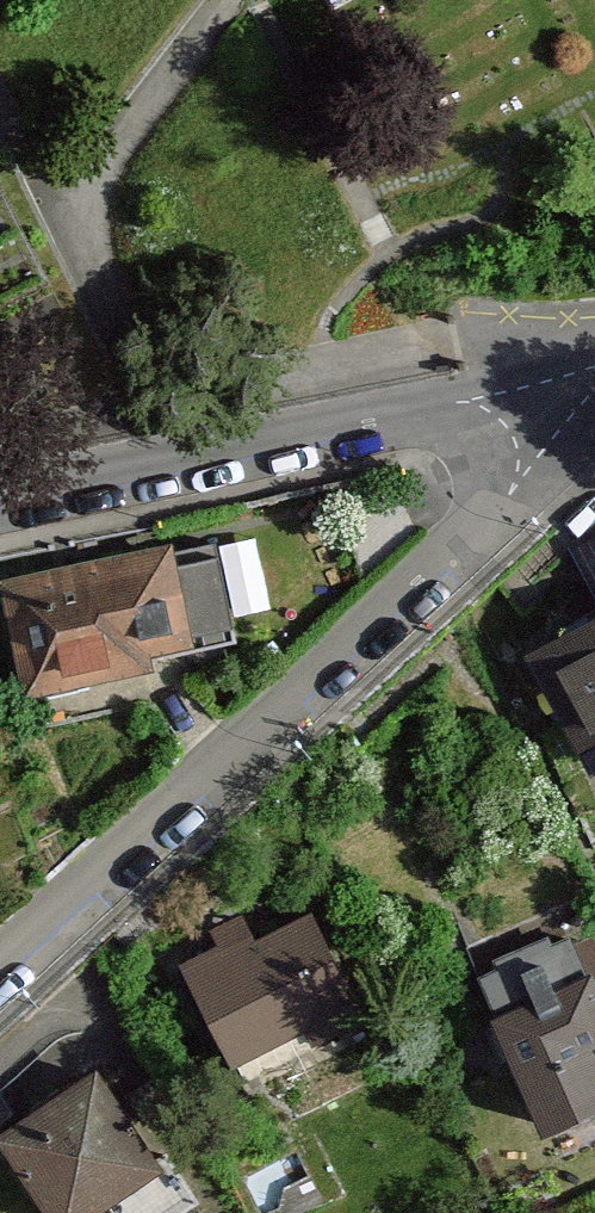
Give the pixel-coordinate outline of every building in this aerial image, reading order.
[(0,579),(0,617),(25,734),(135,715),(135,688),(237,662),(211,533),(0,579)] [(586,541),(594,556),(594,536),(586,541)] [(588,772),(594,769),(594,609),(520,651),(588,772)] [(317,904),(195,962),(247,1072),(369,1015),(317,904)] [(547,1125),(594,1105),(594,978),(590,965),(495,1006),(547,1125)] [(5,1132),(59,1212),(179,1212),(199,1200),(166,1151),(150,1162),(91,1075),(5,1132)]
